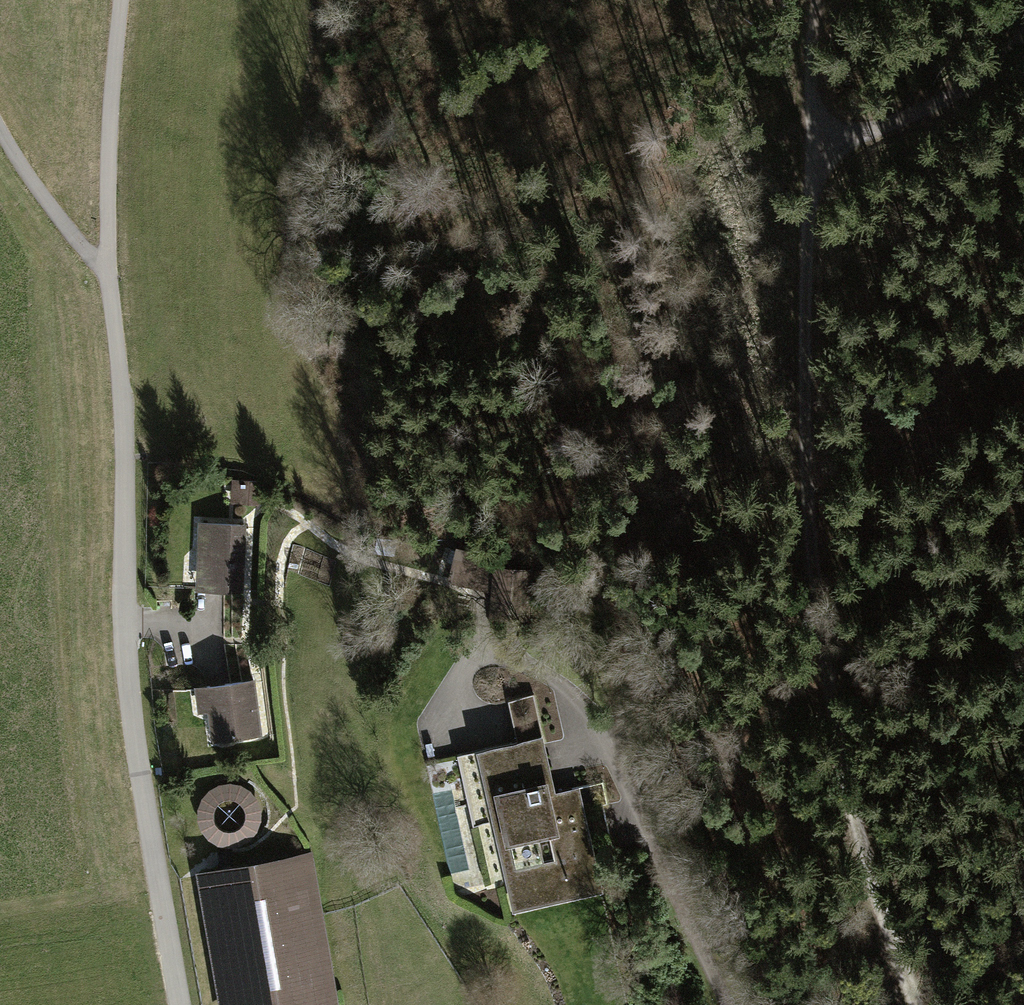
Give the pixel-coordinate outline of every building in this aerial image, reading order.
[(244,525),(200,523),(199,561),(205,561),(204,588),(241,589),(242,562),(239,562),(239,553),(242,554),(244,525)] [(500,561),(456,550),(449,578),(492,589),(500,561)] [(252,680),(207,687),(214,739),(259,733),(252,680)] [(537,745),(485,757),(512,878),(533,873),(538,899),(594,886),(577,809),(553,814),(537,745)] [(260,789),(202,787),(200,845),(258,847),(260,789)] [(203,874),(226,1004),(326,1004),(331,1004),(305,857),(203,874)]
